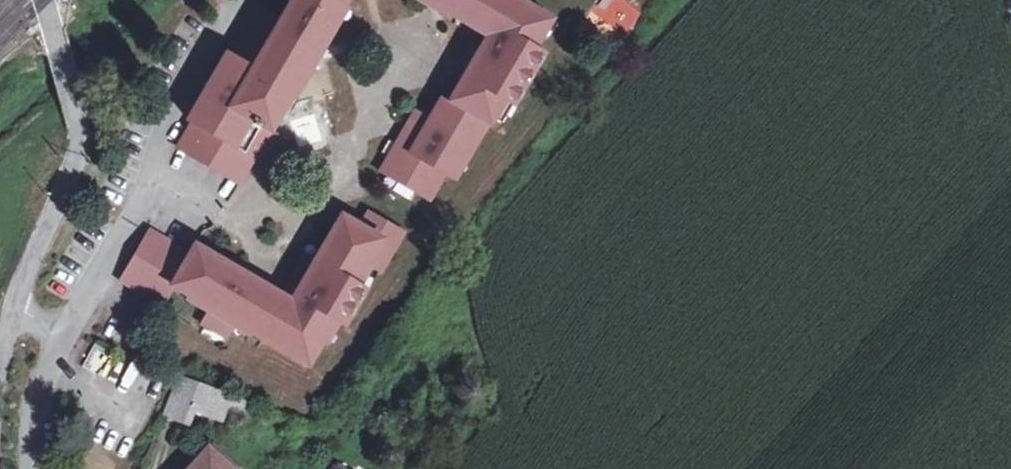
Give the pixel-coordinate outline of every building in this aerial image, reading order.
[(262,166),(270,170),(288,139),(281,135),(359,0),(307,0),(293,23),(264,6),(194,125),(201,129),(186,153),(248,190),(262,166)] [(501,43),(494,56),(486,53),(471,79),(478,84),(464,106),(457,103),(443,125),(429,118),(396,175),(443,202),(459,176),(470,182),(501,129),(503,131),(518,107),(523,110),(554,56),(547,52),(563,24),(522,0),(426,0),(501,43)] [(590,16),(603,34),(615,26),(603,8),(590,16)] [(290,306),(205,257),(199,267),(161,244),(131,293),(170,317),(182,298),(220,320),(213,334),(240,350),(248,337),(319,378),(348,330),(356,334),(375,303),(368,297),(381,276),(395,283),(416,246),(382,225),(375,240),(353,227),(326,271),(315,266),(290,306)] [(93,344),(80,366),(102,378),(114,356),(93,344)] [(224,422),(233,398),(184,378),(169,417),(189,426),(196,411),(224,422)] [(210,451),(191,468),(227,468),(210,451)]
